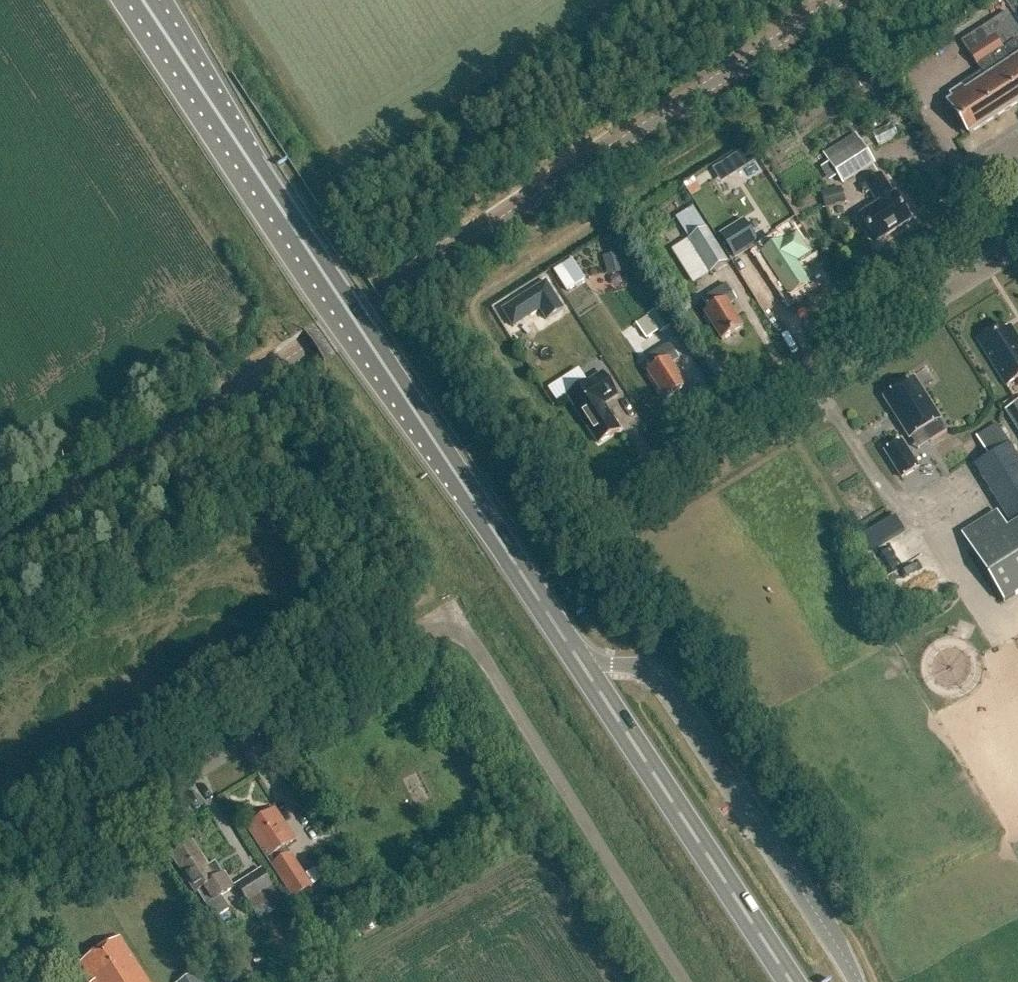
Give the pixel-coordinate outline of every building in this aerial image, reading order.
[(1003,23),(984,36),(980,30),(962,42),(978,68),(979,68),(982,73),(949,94),(952,99),(948,101),(969,135),(1017,104),(1017,47),(1003,23)] [(824,153),(844,185),(876,165),(856,133),(824,153)] [(748,148),(727,161),(735,175),(757,161),(748,148)] [(879,204),(860,216),(877,242),(910,220),(894,194),(893,195),(880,175),(866,184),(879,204)] [(818,195),(823,207),(842,199),(837,187),(818,195)] [(745,222),(721,237),(734,258),(758,243),(745,222)] [(707,231),(689,242),(710,277),(728,266),(707,231)] [(793,242),(769,257),(775,267),(771,270),(789,298),(810,285),(795,262),(802,257),(793,242)] [(554,273),(566,292),(584,281),(572,262),(554,273)] [(537,310),(542,318),(564,305),(544,273),(493,305),(508,329),(537,310)] [(702,300),(708,310),(704,313),(722,341),(743,328),(728,305),(736,300),(726,285),(702,300)] [(660,307),(636,323),(647,339),(659,331),(660,333),(673,324),(660,307)] [(978,339),(1006,385),(1017,377),(1017,340),(1010,327),(1004,331),(1000,325),(978,339)] [(645,359),(651,369),(647,372),(665,400),(686,387),(671,364),(679,359),(669,344),(645,359)] [(588,382),(568,397),(581,416),(598,443),(619,430),(603,405),(616,396),(602,374),(588,382)] [(915,379),(884,398),(910,439),(926,429),(933,439),(930,441),(931,442),(947,432),(940,420),(915,379)] [(1017,433),(1017,404),(1004,412),(1017,433)] [(891,430),(874,435),(877,446),(895,441),(891,430)] [(882,447),(893,477),(914,470),(902,439),(882,447)] [(975,465),(1009,521),(1017,515),(1017,458),(1010,445),(975,465)] [(861,538),(871,554),(905,533),(895,517),(861,538)] [(972,552),(1004,603),(1017,594),(1017,524),(972,552)] [(271,866),(293,852),(287,844),(294,840),(275,810),(247,828),(271,866)] [(193,852),(189,845),(170,855),(183,878),(184,877),(193,893),(195,891),(197,895),(200,893),(207,906),(209,905),(217,919),(232,910),(224,896),(235,890),(226,873),(225,874),(215,858),(203,865),(195,851),(193,852)] [(293,852),(271,866),(293,900),(300,895),(306,904),(318,895),(313,887),(314,886),(293,852)] [(259,919),(284,903),(261,867),(236,883),(259,919)] [(119,937),(80,962),(91,981),(148,981),(119,937)] [(196,969),(176,981),(204,981),(196,969)]
